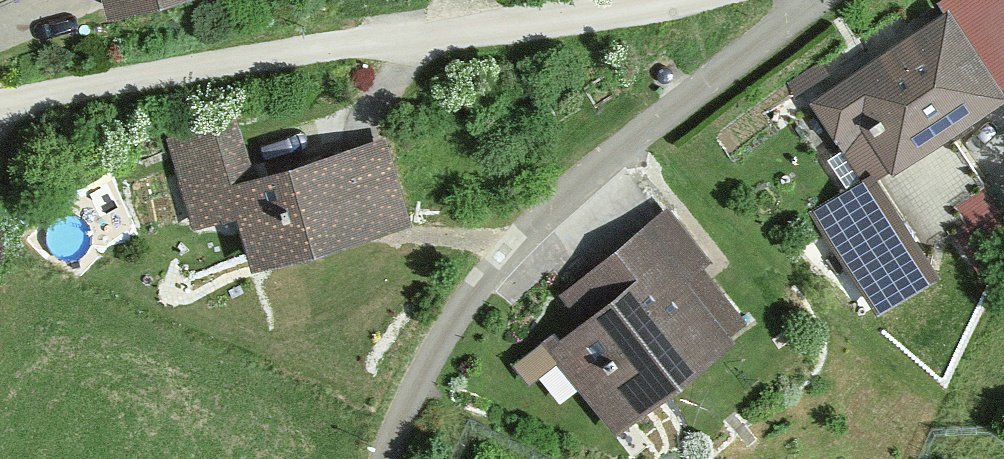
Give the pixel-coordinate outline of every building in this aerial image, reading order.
[(62,22),(140,0),(56,0),(62,22)] [(985,0),(928,0),(780,94),(836,182),(789,211),(851,308),(923,263),(863,170),(1003,80),(1003,29),(985,0)] [(222,112),(151,131),(177,229),(215,219),(227,265),(384,223),(359,131),(236,164),(222,112)] [(644,196),(540,287),(561,311),(526,342),(598,423),(703,331),(656,278),(690,248),(644,196)]
